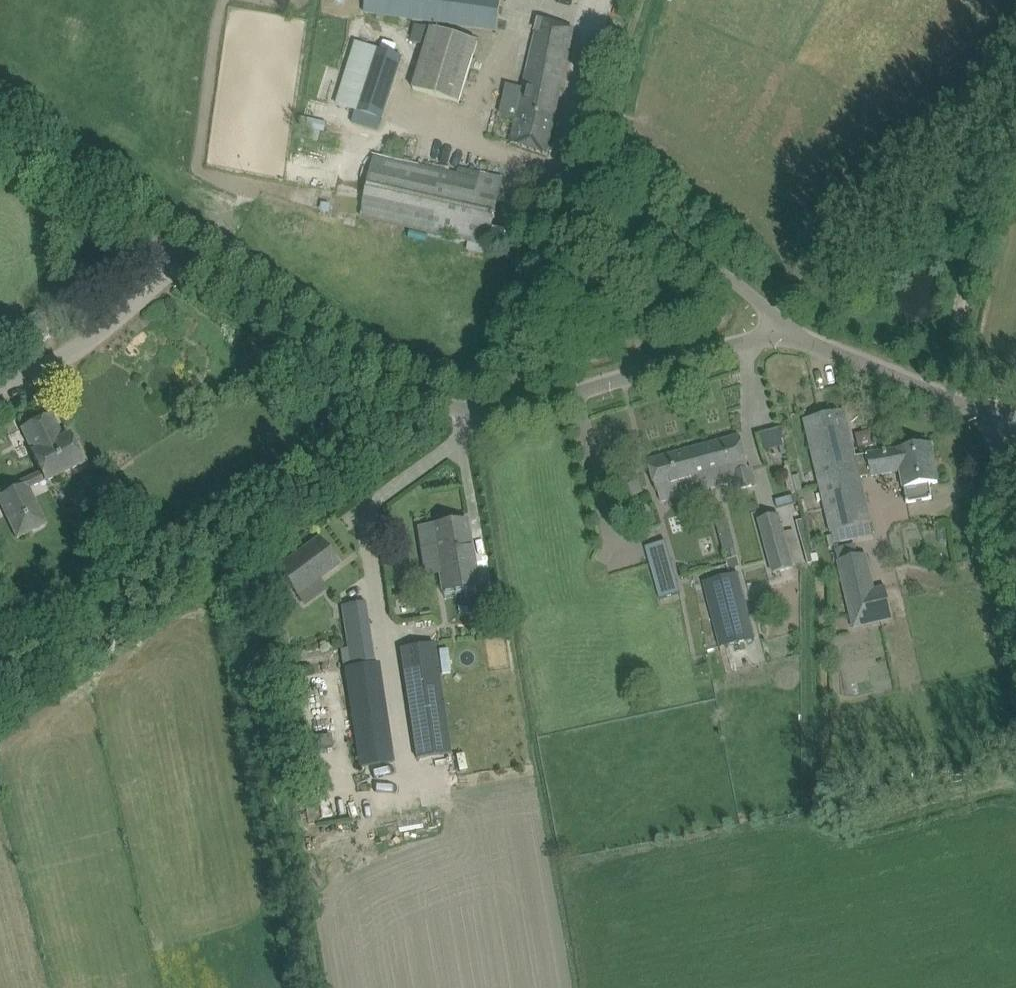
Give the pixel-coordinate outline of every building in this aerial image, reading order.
[(496,29),(499,0),(366,0),(364,12),(495,31),(496,29)] [(547,155),(563,76),(573,29),(539,19),(522,92),(510,89),(503,117),(515,120),(510,143),(547,155)] [(459,103),(477,42),(431,28),(413,89),(459,103)] [(334,102),(382,117),(402,54),(354,39),(334,102)] [(375,157),(365,197),(361,216),(487,245),(502,177),(481,172),(479,180),(375,157)] [(805,419),(809,439),(819,479),(857,470),(854,457),(843,410),(805,419)] [(32,453),(42,474),(45,481),(83,463),(69,434),(58,440),(53,431),(58,429),(51,414),(27,426),(38,449),(32,453)] [(869,430),(855,433),(859,449),(873,446),(874,445),(871,430),(869,430)] [(699,447),(710,488),(734,482),(737,491),(755,486),(751,469),(748,470),(739,436),(699,447)] [(901,471),(904,488),(907,503),(932,499),(929,484),(938,483),(931,443),(854,457),(857,470),(819,479),(832,532),(870,523),(859,478),(901,471)] [(657,492),(658,491),(661,502),(710,488),(699,447),(649,461),(657,492)] [(614,481),(620,500),(642,492),(636,473),(614,481)] [(46,524),(27,484),(25,480),(1,492),(11,513),(6,515),(17,538),(46,524)] [(793,568),(792,566),(778,514),(758,520),(773,574),(793,568)] [(476,588),(469,541),(466,521),(433,526),(443,593),(476,588)] [(318,538),(278,569),(298,594),(338,564),(329,552),(329,549),(324,542),(321,542),(318,538)] [(667,541),(646,546),(660,599),(681,593),(667,541)] [(866,555),(858,556),(838,561),(854,627),(893,618),(890,604),(878,607),(866,555)] [(754,638),(738,573),(704,582),(720,647),(754,638)] [(365,602),(342,605),(344,622),(368,618),(365,602)] [(400,649),(417,758),(452,753),(435,644),(400,649)] [(351,667),(345,668),(359,767),(367,766),(394,762),(379,663),(375,664),(351,667)]
